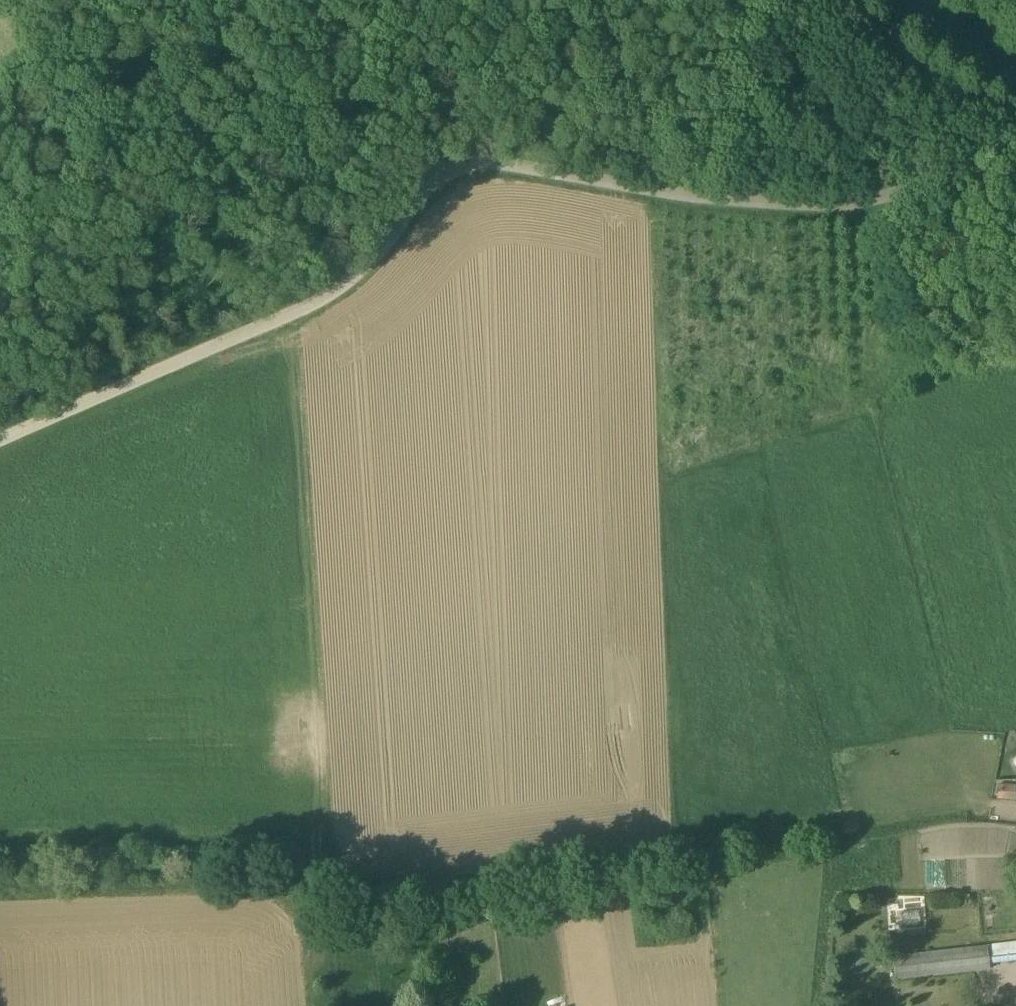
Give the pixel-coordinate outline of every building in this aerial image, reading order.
[(997,798),(1013,800),(1014,786),(998,785),(997,798)] [(893,956),(895,980),(990,969),(989,963),(1015,960),(1015,941),(987,944),(988,946),(893,956)]
